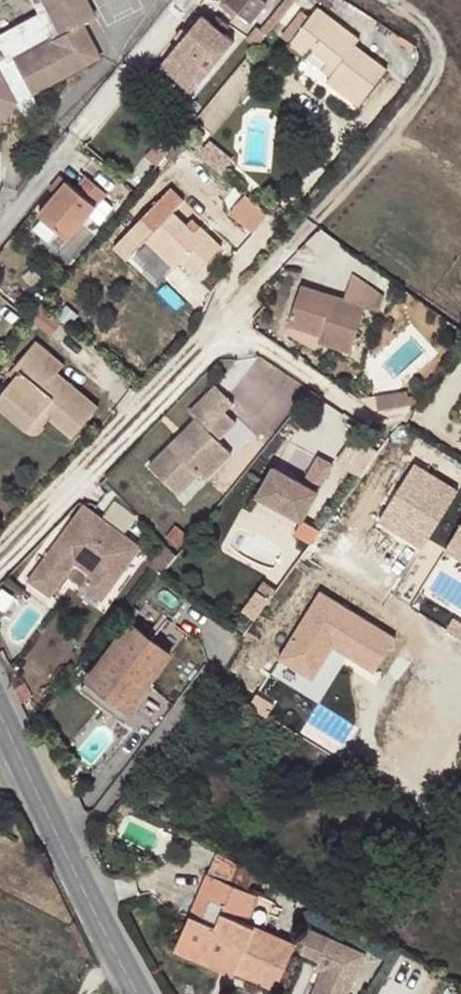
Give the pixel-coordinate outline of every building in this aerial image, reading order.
[(15,101),(19,108),(24,117),(40,109),(32,92),(99,57),(82,22),(93,16),(85,0),(0,0),(0,109),(15,101)] [(259,21),(276,0),(235,0),(259,21)] [(331,77),(361,101),(389,65),(358,41),(363,35),(321,3),(294,39),(310,52),(315,46),(340,66),(331,77)] [(204,13),(171,52),(203,78),(235,40),(204,13)] [(171,52),(161,62),(194,90),(203,78),(171,52)] [(19,108),(15,101),(0,109),(0,118),(19,108)] [(74,174),(63,188),(48,206),(77,231),(113,187),(93,170),(83,181),(74,174)] [(58,184),(63,188),(74,174),(70,170),(58,184)] [(151,231),(183,262),(188,256),(200,267),(226,238),(204,220),(198,225),(190,218),(177,207),(189,194),(174,181),(147,212),(158,222),(151,231)] [(234,210),(257,230),(273,211),(250,191),(234,210)] [(198,225),(204,220),(205,218),(197,211),(190,218),(198,225)] [(174,273),(183,262),(151,231),(141,242),(174,273)] [(87,260),(101,272),(117,251),(104,240),(87,260)] [(316,328),(313,334),(343,347),(362,304),(375,308),(382,292),(350,270),(340,295),(300,279),(285,316),(316,328)] [(452,304),(460,311),(460,292),(452,304)] [(10,385),(41,412),(47,404),(78,429),(104,400),(66,368),(72,361),(42,336),(22,361),(26,366),(10,385)] [(32,422),(41,412),(10,385),(1,396),(32,422)] [(235,406),(217,388),(190,414),(197,422),(179,439),(187,447),(179,455),(171,447),(150,468),(179,498),(200,477),(206,483),(233,457),(219,443),(237,425),(227,414),(235,406)] [(402,390),(372,390),(372,400),(402,400),(402,390)] [(179,439),(171,447),(179,455),(187,447),(179,439)] [(275,471),(258,499),(303,523),(335,467),(318,458),(303,486),(275,471)] [(384,518),(428,547),(460,498),(460,485),(423,459),(384,518)] [(85,508),(75,523),(95,537),(106,523),(85,508)] [(103,602),(142,550),(106,523),(95,537),(75,523),(31,583),(51,599),(68,576),(76,565),(92,577),(84,588),(103,602)] [(436,563),(460,580),(460,549),(451,542),(436,563)] [(68,576),(84,588),(92,577),(76,565),(68,576)] [(385,673),(407,635),(324,587),(284,658),(324,681),(343,648),(385,673)] [(258,594),(242,614),(254,623),(269,601),(258,594)] [(91,684),(130,713),(171,657),(131,628),(91,684)] [(123,722),(130,713),(91,684),(85,694),(123,722)] [(451,703),(460,709),(460,688),(451,703)] [(266,742),(283,752),(292,737),(271,724),(255,749),(260,752),(266,742)] [(203,877),(245,894),(252,876),(211,859),(203,877)] [(244,925),(255,898),(245,894),(203,877),(195,898),(221,909),(213,929),(186,918),(176,942),(224,963),(227,957),(241,963),(236,973),(276,990),(294,946),(260,932),(244,925)] [(221,909),(195,898),(186,918),(213,929),(221,909)] [(244,925),(260,932),(271,906),(255,898),(244,925)] [(299,953),(318,961),(315,968),(325,972),(321,984),(317,982),(312,993),(347,993),(364,952),(302,928),(297,942),(303,944),(299,953)] [(171,954),(233,980),(236,973),(241,963),(227,957),(224,963),(176,942),(171,954)]
